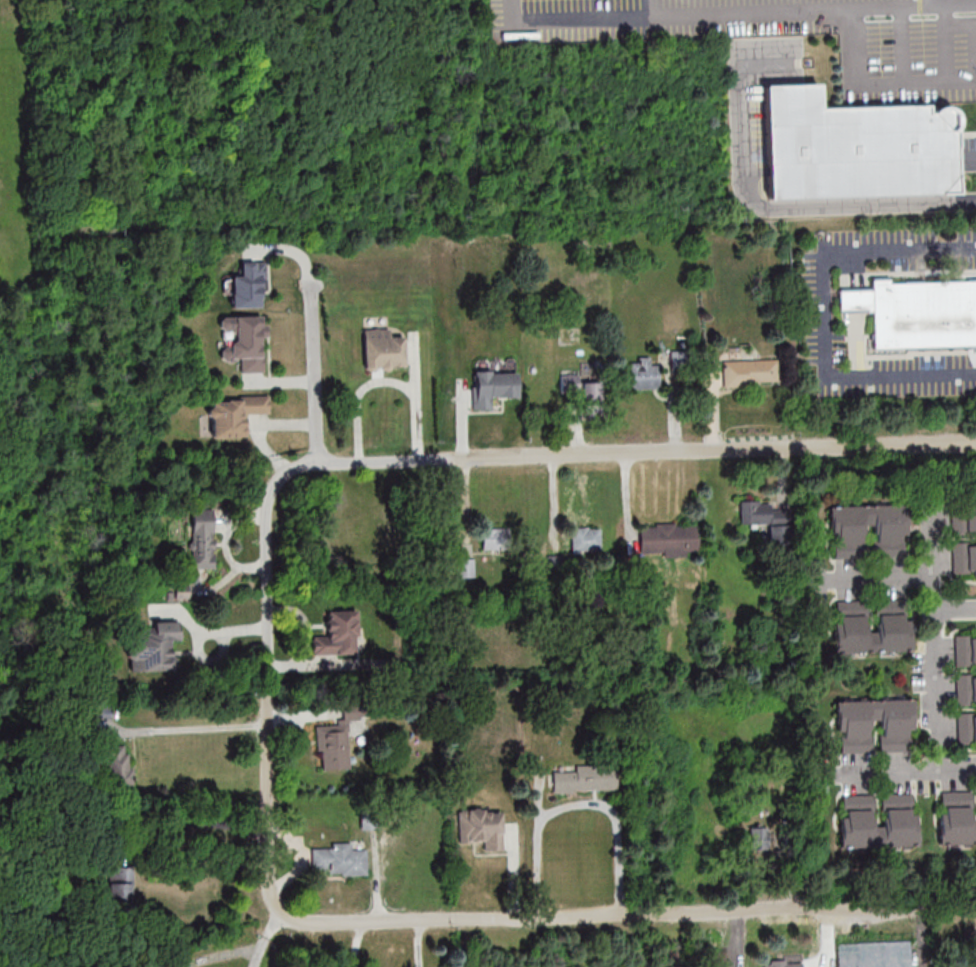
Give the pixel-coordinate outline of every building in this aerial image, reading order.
[(820,111),(926,106),(926,115),(929,115),(933,111),(941,109),(948,111),(955,118),(955,126),(953,132),(956,194),(766,203),(761,87),(818,84),(820,111)] [(231,308),(263,308),(263,262),(241,262),(241,273),(231,273),(231,308)] [(975,347),(975,281),(889,282),(889,277),(872,278),(872,288),(839,288),(839,312),(873,312),(873,348),(975,347)] [(265,373),(265,316),(219,316),(219,334),(230,334),(229,345),(220,345),(220,362),(240,362),(240,373),(265,373)] [(363,329),(363,371),(406,371),(406,339),(394,339),(394,329),(363,329)] [(670,351),(670,371),(690,371),(690,351),(670,351)] [(659,388),(659,366),(650,366),(650,357),(631,357),(631,388),(659,388)] [(723,360),(723,386),(777,386),(777,360),(723,360)] [(473,371),(473,410),(494,409),(494,398),(517,398),(517,371),(473,371)] [(601,413),(600,381),(579,381),(579,373),(560,373),(560,391),(582,391),(582,413),(601,413)] [(246,414),(269,414),(269,396),(209,397),(210,437),(246,437),(246,414)] [(975,577),(975,500),(953,500),(953,538),(952,538),(952,576),(975,577)] [(789,502),(741,502),(741,528),(769,527),(769,550),(790,550),(789,502)] [(907,556),(906,504),(830,505),(831,559),(866,559),(866,526),(874,526),(874,556),(907,556)] [(192,568),(215,568),(215,512),(192,512),(192,568)] [(639,525),(639,554),(697,555),(698,526),(639,525)] [(502,528),(483,528),(483,549),(502,549),(502,528)] [(600,528),(572,528),(572,551),(600,551),(600,528)] [(457,558),(457,577),(474,577),(474,558),(457,558)] [(910,653),(909,600),(877,600),(878,632),(869,632),(869,600),(835,601),(836,654),(910,653)] [(313,655),(354,655),(354,612),(326,612),(326,636),(313,636),(313,655)] [(127,635),(128,671),(173,671),(173,640),(180,640),(180,621),(151,621),(151,629),(137,629),(137,635),(127,635)] [(955,632),(956,671),(957,671),(958,705),(975,705),(975,631),(955,632)] [(881,752),(914,751),(914,699),(837,700),(838,753),(873,753),(872,721),(881,721),(881,752)] [(317,725),(318,770),(350,769),(348,721),(361,720),(360,709),(341,710),(342,724),(317,725)] [(958,713),(958,746),(975,746),(975,713),(958,713)] [(100,764),(107,764),(107,785),(131,785),(131,746),(100,746),(100,764)] [(553,792),(618,791),(617,767),(553,767),(553,792)] [(974,822),(974,792),(940,792),(940,844),(975,844),(975,822),(974,822)] [(916,793),(883,794),(883,825),(875,825),(874,795),(841,795),(842,848),(917,846),(916,793)] [(502,850),(502,808),(458,808),(459,841),(482,841),(482,851),(502,850)] [(750,849),(772,849),(773,827),(751,827),(750,849)] [(329,875),(368,876),(368,851),(354,850),(354,843),(330,843),(330,849),(311,848),(311,868),(329,868),(329,875)] [(109,870),(109,911),(132,911),(132,870),(109,870)] [(910,942),(837,943),(838,966),(911,966),(910,942)]
